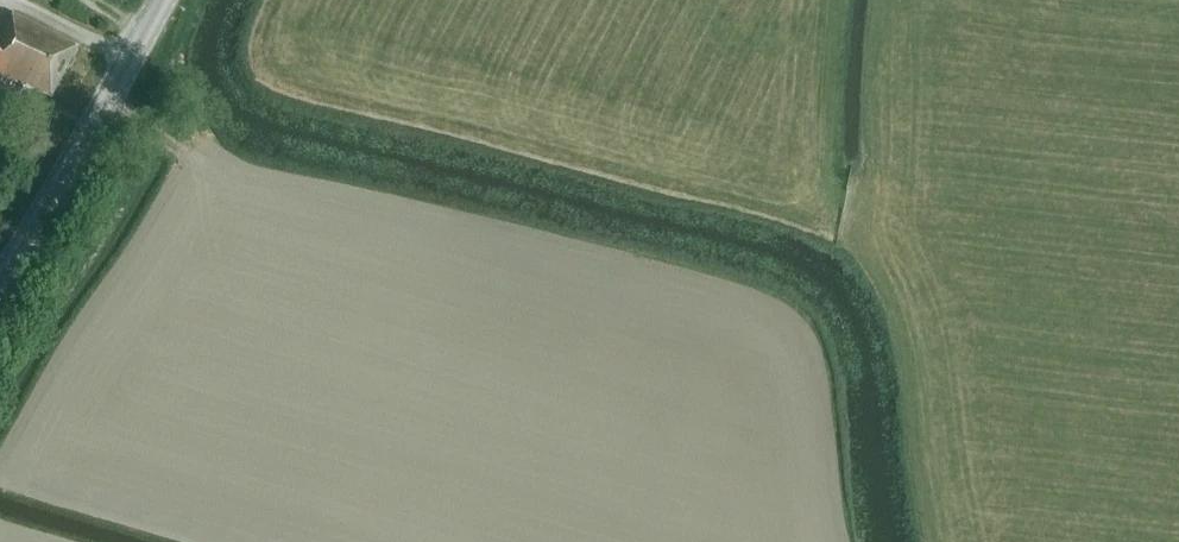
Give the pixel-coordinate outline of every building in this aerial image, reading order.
[(25,86),(26,84),(50,97),(76,46),(13,15),(5,30),(4,30),(0,37),(0,74),(25,86)] [(0,91),(0,118),(10,97),(0,91)]
